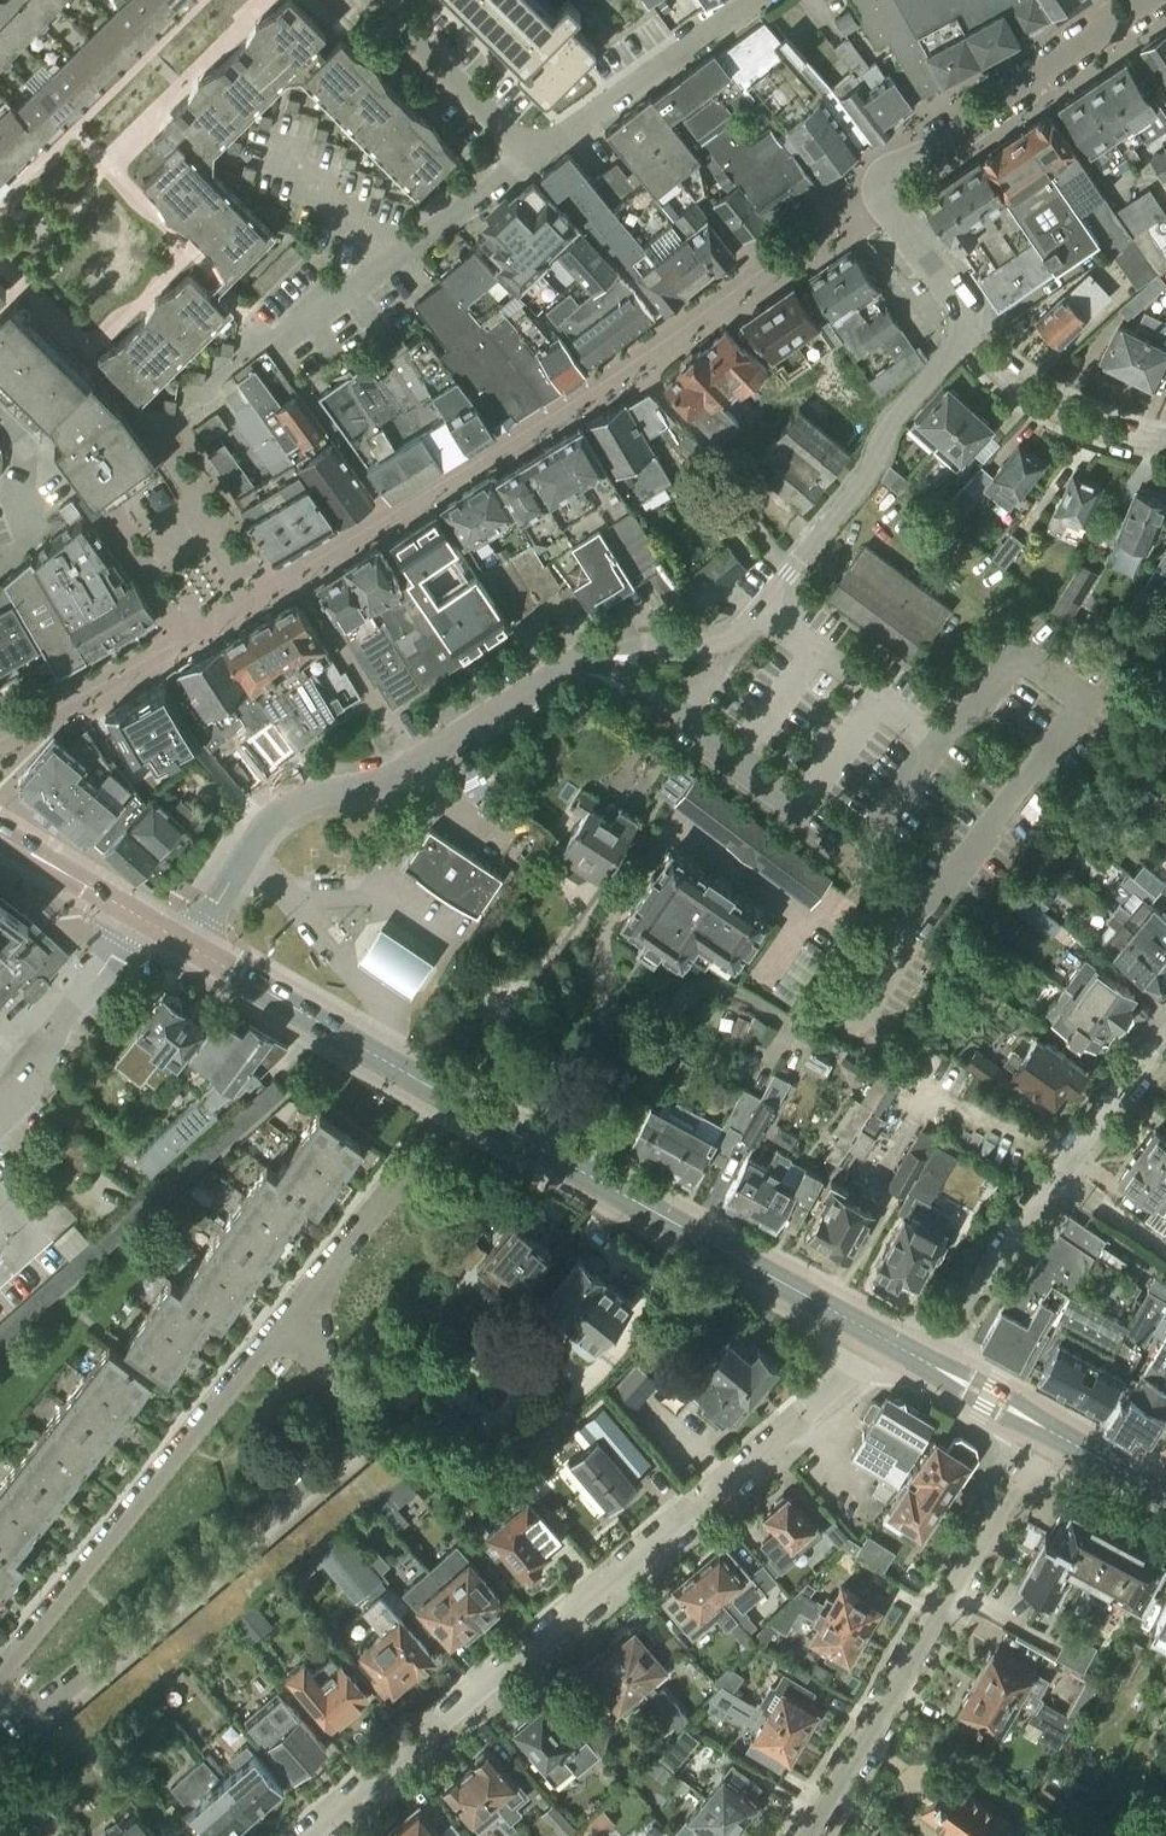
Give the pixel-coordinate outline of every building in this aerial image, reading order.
[(127,0),(119,0),(116,2),(120,10),(110,20),(142,51),(160,33),(129,1),(128,2),(127,0)] [(178,15),(163,0),(130,0),(129,1),(160,33),(178,15)] [(178,15),(193,0),(163,0),(178,15)] [(327,34),(294,0),(289,0),(275,14),(268,18),(274,24),(267,31),(298,63),(327,34)] [(512,57),(521,66),(519,68),(518,69),(518,70),(517,70),(517,71),(517,72),(517,73),(517,74),(517,75),(518,76),(518,77),(519,77),(541,99),(541,100),(542,100),(543,100),(543,101),(544,101),(545,101),(546,101),(547,101),(548,101),(549,100),(550,99),(562,87),(582,67),(594,55),(594,54),(595,54),(595,53),(596,52),(596,51),(596,50),(596,49),(595,48),(595,47),(594,46),(570,22),(580,12),(568,0),(566,0),(557,9),(552,15),(537,0),(455,0),(512,57)] [(660,4),(666,13),(673,9),(667,0),(665,0),(660,4)] [(895,0),(852,0),(879,46),(890,40),(922,96),(941,84),(907,22),(906,23),(895,0)] [(906,23),(907,22),(941,84),(1018,40),(1015,36),(1052,19),(1039,0),(895,0),(906,23)] [(1052,19),(1079,1),(1079,0),(1039,0),(1052,19)] [(32,23),(40,16),(29,5),(21,12),(32,23)] [(846,33),(860,23),(851,10),(836,20),(846,33)] [(43,34),(50,26),(40,16),(32,23),(43,34)] [(123,70),(142,51),(110,20),(92,38),(123,70)] [(781,40),(765,21),(718,57),(742,89),(753,106),(761,117),(766,123),(773,118),(783,132),(785,131),(834,90),(787,35),(781,40)] [(298,63),(267,31),(259,39),(253,33),(248,40),(233,55),(269,92),(298,63)] [(1143,50),(1156,70),(1150,74),(1158,86),(1157,87),(1165,100),(1165,35),(1143,50)] [(105,88),(123,70),(92,38),(73,57),(105,88)] [(335,105),(366,74),(359,66),(365,60),(358,56),(342,40),(306,76),(335,105)] [(869,69),(848,41),(835,50),(852,73),(834,90),(870,138),(873,143),(894,127),(892,125),(914,109),(889,76),(886,78),(875,64),(869,69)] [(15,64),(4,54),(0,58),(0,64),(7,72),(15,64)] [(240,119),(269,92),(233,55),(217,71),(210,75),(217,81),(209,88),(240,119)] [(105,88),(73,57),(63,66),(56,62),(50,69),(87,106),(105,88)] [(1127,64),(1110,76),(1151,140),(1165,130),(1165,116),(1146,87),(1144,89),(1127,64)] [(55,74),(36,93),(68,124),(71,122),(74,118),(87,106),(55,74)] [(374,82),(366,74),(335,105),(364,134),(400,98),(384,82),(380,75),(374,82)] [(1151,140),(1110,76),(1086,92),(1128,156),(1131,161),(1140,155),(1134,146),(1144,139),(1147,143),(1151,140)] [(240,119),(209,88),(201,96),(195,90),(191,97),(174,113),(178,116),(156,139),(157,138),(158,137),(160,136),(162,136),(163,137),(164,137),(165,138),(167,139),(168,141),(168,142),(169,143),(169,145),(169,146),(168,148),(167,149),(173,155),(145,183),(162,200),(170,215),(178,208),(184,214),(216,182),(182,148),(196,135),(210,149),(240,119)] [(834,90),(785,131),(822,180),(857,154),(858,147),(870,138),(834,90)] [(1128,156),(1086,92),(1061,110),(1090,153),(1104,172),(1128,156)] [(48,144),(68,124),(36,93),(18,111),(17,112),(48,144)] [(608,131),(607,131),(606,132),(634,170),(654,194),(674,219),(696,202),(695,201),(705,192),(699,162),(701,160),(653,99),(651,96),(650,97),(608,131)] [(393,163),(424,132),(416,124),(422,118),(415,113),(400,98),(364,134),(393,163)] [(298,113),(301,103),(289,99),(286,110),(298,113)] [(48,144),(17,112),(18,111),(7,100),(0,107),(0,192),(48,144)] [(270,130),(273,118),(263,115),(259,127),(270,130)] [(1134,237),(1117,212),(1051,115),(1026,132),(1070,200),(1099,242),(1108,255),(1111,253),(1134,237)] [(326,142),(329,131),(317,128),(315,139),(326,142)] [(747,132),(716,156),(724,166),(743,192),(756,210),(765,223),(765,222),(766,223),(815,185),(793,156),(791,157),(770,129),(756,140),(754,141),(747,132)] [(431,139),(424,132),(393,163),(422,192),(458,156),(442,140),(437,133),(431,139)] [(1080,255),(1099,242),(1070,200),(1026,132),(1006,146),(1080,255)] [(239,155),(242,143),(232,140),(228,152),(239,155)] [(1058,270),(1080,255),(1006,146),(982,162),(1015,209),(1058,270)] [(1165,179),(1165,149),(1150,159),(1164,181),(1165,179)] [(627,223),(592,181),(568,153),(541,176),(557,195),(568,186),(610,240),(665,310),(685,294),(683,292),(661,265),(627,223)] [(715,204),(743,240),(765,223),(756,210),(743,192),(724,166),(715,156),(713,153),(705,159),(730,193),(715,204)] [(355,171),(358,160),(346,157),(343,168),(355,171)] [(1058,270),(1015,209),(982,162),(923,202),(956,251),(956,250),(970,270),(969,271),(998,312),(1055,273),(1055,272),(1058,270)] [(682,228),(674,219),(654,194),(634,170),(626,176),(616,163),(592,181),(627,223),(661,265),(683,292),(714,268),(714,267),(682,227),(682,228)] [(254,181),(257,170),(246,167),(242,177),(254,181)] [(205,243),(241,207),(216,182),(184,214),(189,219),(184,225),(191,229),(205,243)] [(384,199),(386,189),(375,186),(372,197),(384,199)] [(543,258),(574,232),(568,225),(572,221),(572,212),(557,212),(557,206),(539,186),(529,186),(513,200),(537,229),(526,238),(543,258)] [(1151,189),(1134,200),(1151,226),(1165,248),(1165,211),(1151,189)] [(537,229),(513,200),(511,201),(512,202),(503,209),(501,212),(499,215),(500,218),(501,221),(497,225),(497,224),(496,225),(515,247),(526,238),(537,229)] [(1165,270),(1165,248),(1151,226),(1134,200),(1117,212),(1134,237),(1159,274),(1160,273),(1160,274),(1165,270)] [(736,254),(707,217),(708,217),(696,202),(674,219),(682,228),(682,227),(714,267),(714,268),(716,270),(736,254)] [(241,207),(205,243),(214,253),(219,257),(232,269),(235,265),(236,266),(268,235),(245,212),(241,207)] [(515,247),(496,225),(472,246),(474,248),(473,249),(516,292),(520,297),(552,270),(543,258),(526,238),(515,247)] [(578,235),(574,232),(543,258),(552,270),(520,297),(537,314),(544,307),(581,280),(590,289),(592,288),(593,289),(604,279),(607,284),(601,289),(635,333),(655,318),(634,290),(617,273),(581,233),(582,233),(581,232),(578,235)] [(1136,290),(1159,274),(1134,237),(1111,253),(1136,290)] [(264,293),(303,254),(293,244),(254,283),(264,293)] [(486,329),(505,313),(500,307),(516,292),(473,249),(441,277),(446,282),(480,322),(486,329)] [(884,309),(874,295),(879,291),(852,253),(829,270),(848,295),(882,341),(896,361),(897,362),(915,349),(885,308),(884,309)] [(856,360),(882,341),(848,295),(829,270),(808,285),(825,309),(821,311),(821,312),(831,325),(843,343),(844,343),(856,360)] [(197,339),(227,310),(191,274),(175,290),(168,294),(174,300),(166,307),(197,339)] [(1110,297),(1090,275),(1066,297),(1065,296),(1049,310),(1050,311),(1036,323),(1057,346),(1110,297)] [(1138,292),(1147,302),(1165,285),(1165,284),(1158,275),(1138,292)] [(601,289),(607,284),(604,279),(593,289),(592,288),(590,289),(595,296),(587,302),(620,344),(635,333),(601,289)] [(503,429),(542,404),(504,348),(486,329),(480,322),(446,282),(416,306),(449,349),(440,354),(473,399),(492,430),(500,425),(503,429)] [(800,299),(796,293),(794,290),(743,326),(744,328),(737,334),(752,347),(759,342),(787,383),(843,343),(831,325),(821,312),(821,311),(808,293),(800,299)] [(553,320),(576,300),(572,295),(548,313),(553,320)] [(581,306),(576,300),(553,320),(557,326),(561,323),(572,339),(570,341),(590,367),(620,344),(587,302),(581,306)] [(552,341),(519,304),(507,315),(505,313),(486,329),(504,348),(542,404),(586,376),(584,372),(568,348),(559,337),(552,341)] [(41,430),(40,430),(42,432),(51,423),(52,422),(58,416),(73,436),(65,441),(55,449),(82,486),(94,503),(106,494),(112,502),(116,499),(120,496),(157,470),(151,461),(112,408),(118,404),(92,379),(90,380),(87,383),(10,306),(0,316),(0,389),(41,430)] [(197,339),(166,307),(159,315),(153,309),(148,316),(132,331),(168,368),(197,339)] [(1128,376),(1154,320),(1156,318),(1144,312),(1134,333),(1120,326),(1102,363),(1128,376)] [(1165,365),(1165,349),(1159,345),(1165,330),(1165,323),(1156,318),(1154,320),(1128,376),(1154,389),(1165,365)] [(138,397),(168,368),(132,331),(117,346),(110,351),(115,356),(107,364),(108,366),(138,397)] [(743,349),(726,331),(702,353),(700,351),(680,370),(682,373),(666,387),(695,418),(696,417),(718,441),(738,422),(724,408),(742,391),(743,393),(748,392),(754,387),(756,381),(754,380),(766,369),(750,353),(744,348),(743,349)] [(473,399),(440,354),(426,335),(409,346),(413,350),(401,358),(423,388),(424,387),(466,447),(468,446),(467,445),(492,430),(473,399)] [(413,350),(409,346),(403,338),(397,342),(396,342),(367,363),(367,364),(419,434),(420,433),(441,463),(466,447),(424,387),(423,388),(401,358),(413,350)] [(233,356),(235,344),(224,342),(222,354),(233,356)] [(926,361),(917,348),(915,349),(897,362),(896,361),(868,381),(879,396),(925,363),(924,362),(926,361)] [(419,434),(367,364),(367,363),(319,397),(389,495),(441,463),(420,433),(419,434)] [(240,386),(237,388),(248,403),(294,463),(308,453),(304,446),(325,430),(298,395),(283,406),(255,370),(238,383),(240,386)] [(204,385),(206,373),(195,371),(193,383),(204,385)] [(225,444),(209,455),(280,563),(338,526),(294,463),(248,403),(237,388),(227,396),(238,410),(236,423),(274,476),(255,486),(225,444)] [(935,446),(968,409),(945,389),(917,421),(931,433),(927,438),(935,446)] [(675,420),(655,398),(650,393),(627,407),(625,403),(588,426),(635,506),(673,483),(647,439),(661,433),(689,460),(702,449),(692,436),(676,419),(675,420)] [(175,414),(177,402),(167,400),(164,411),(175,414)] [(964,462),(992,430),(968,409),(935,446),(946,455),(951,450),(964,462)] [(803,508),(850,453),(799,410),(752,465),(803,508)] [(218,414),(207,421),(218,436),(228,428),(218,414)] [(218,436),(207,421),(197,428),(207,443),(218,436)] [(676,580),(666,563),(607,469),(582,428),(516,468),(565,548),(553,556),(593,609),(649,574),(664,598),(669,606),(681,599),(671,583),(676,580)] [(375,501),(334,443),(312,458),(308,453),(294,463),(338,526),(339,527),(375,501)] [(1044,466),(1020,447),(1006,465),(1004,463),(993,477),(994,477),(984,490),(1009,510),(1019,497),(1020,497),(1044,466)] [(910,482),(892,467),(882,479),(900,494),(910,482)] [(546,561),(553,556),(565,548),(516,468),(497,480),(523,522),(521,523),(546,561)] [(497,480),(494,475),(462,495),(463,496),(486,534),(511,519),(516,527),(521,523),(523,522),(497,480)] [(1085,527),(1102,488),(1074,476),(1064,498),(1061,497),(1047,530),(1061,536),(1068,519),(1085,527)] [(951,527),(977,499),(964,486),(937,514),(951,527)] [(1151,542),(1165,506),(1137,494),(1130,511),(1129,511),(1121,531),(1122,531),(1118,542),(1145,553),(1149,542),(1151,542)] [(486,534),(463,496),(443,508),(464,543),(465,543),(482,571),(483,571),(515,619),(560,586),(545,561),(546,561),(521,523),(516,527),(511,519),(486,534)] [(69,520),(80,512),(73,502),(72,500),(60,509),(69,520)] [(436,513),(392,544),(412,574),(407,578),(409,581),(407,582),(440,627),(441,628),(441,629),(462,658),(512,623),(436,513)] [(130,580),(83,515),(73,524),(136,631),(156,620),(132,579),(130,580)] [(113,644),(136,631),(73,524),(52,540),(113,644)] [(1004,569),(1024,544),(1011,534),(991,558),(1004,569)] [(89,658),(113,644),(52,540),(31,558),(89,658)] [(914,661),(936,632),(952,610),(866,545),(828,596),(914,661)] [(700,608),(718,593),(747,569),(728,546),(681,585),(700,608)] [(378,548),(345,568),(347,571),(404,659),(422,648),(417,640),(425,635),(426,637),(441,628),(440,627),(407,582),(402,586),(378,548)] [(1165,579),(1165,552),(1143,590),(1155,598),(1165,579)] [(59,676),(67,671),(89,658),(31,558),(3,580),(59,676)] [(1069,622),(1098,574),(1080,563),(1052,610),(1069,622)] [(324,596),(322,597),(324,601),(325,600),(393,708),(423,689),(404,659),(347,571),(345,572),(345,573),(322,588),(321,592),(324,596)] [(45,657),(18,609),(2,583),(0,585),(0,683),(45,657)] [(577,615),(584,609),(567,586),(559,592),(577,615)] [(297,602),(274,615),(310,676),(318,688),(324,699),(324,700),(335,716),(346,709),(345,708),(362,698),(346,672),(341,675),(297,602)] [(274,615),(250,630),(286,690),(310,676),(274,615)] [(422,648),(404,659),(423,689),(464,662),(461,658),(462,658),(441,629),(441,628),(426,637),(425,635),(417,640),(422,648)] [(290,758),(297,752),(315,737),(299,712),(286,690),(250,630),(224,645),(290,758)] [(179,672),(169,679),(188,710),(192,707),(197,716),(193,718),(212,747),(246,725),(261,748),(247,760),(263,782),(290,758),(224,645),(179,672)] [(299,712),(315,737),(318,734),(338,722),(335,716),(324,700),(324,699),(318,688),(310,676),(286,690),(299,712)] [(160,682),(100,716),(127,765),(142,757),(151,773),(197,747),(160,682)] [(586,713),(602,712),(601,699),(585,700),(586,713)] [(95,783),(110,764),(108,761),(86,731),(70,751),(85,764),(80,771),(95,783)] [(77,805),(95,783),(80,771),(85,764),(70,751),(54,738),(20,776),(22,796),(55,824),(58,820),(74,802),(77,805)] [(133,785),(113,757),(108,761),(110,764),(95,783),(119,803),(91,837),(104,849),(147,803),(149,800),(136,783),(133,785)] [(658,791),(674,803),(694,776),(679,764),(658,791)] [(1102,770),(1092,782),(1107,794),(1118,782),(1102,770)] [(676,803),(699,820),(718,794),(695,777),(676,803)] [(91,837),(119,803),(95,783),(77,805),(74,802),(58,820),(79,838),(91,837)] [(603,815),(591,807),(596,800),(585,792),(572,810),(582,817),(563,846),(565,847),(560,855),(567,859),(565,874),(579,882),(592,876),(598,880),(637,824),(635,823),(638,819),(612,802),(603,815)] [(699,820),(721,837),(741,811),(718,794),(699,820)] [(183,858),(196,844),(200,840),(184,825),(153,797),(149,800),(147,803),(104,849),(103,850),(136,878),(139,875),(153,887),(181,856),(183,858)] [(721,837),(744,854),(763,828),(741,811),(721,837)] [(744,854),(767,871),(786,845),(763,828),(744,854)] [(503,877),(431,829),(407,864),(406,863),(405,863),(404,863),(404,864),(404,865),(407,868),(409,870),(411,871),(414,872),(415,873),(418,873),(464,904),(463,907),(478,915),(482,909),(503,877)] [(767,871),(789,888),(809,862),(786,845),(767,871)] [(707,876),(672,852),(655,876),(653,874),(637,898),(639,899),(622,923),(644,938),(642,942),(658,953),(660,949),(682,964),(690,953),(705,963),(713,951),(734,965),(747,947),(748,949),(756,937),(755,935),(767,917),(731,893),(733,891),(709,874),(707,876)] [(809,862),(789,888),(812,905),(832,880),(809,862)] [(1133,877),(1156,896),(1162,889),(1165,892),(1165,881),(1144,864),(1133,877)] [(1113,913),(1121,920),(1165,956),(1165,916),(1151,903),(1156,896),(1133,877),(1131,875),(1123,885),(1132,892),(1122,905),(1120,904),(1113,913)] [(1052,938),(1061,925),(1024,897),(1014,909),(1052,938)] [(0,908),(0,1003),(28,974),(34,981),(42,981),(57,966),(56,958),(24,926),(0,908)] [(1165,981),(1165,971),(1165,970),(1165,968),(1165,956),(1121,920),(1113,913),(1107,920),(1117,929),(1104,944),(1153,984),(1154,982),(1158,985),(1163,985),(1165,981)] [(435,958),(383,923),(360,958),(412,993),(435,958)] [(993,939),(985,950),(996,957),(1003,946),(993,939)] [(1129,1025),(1134,1018),(1132,1012),(1130,1010),(1131,1009),(1127,1006),(1135,994),(1086,958),(1065,987),(1111,1020),(1119,1026),(1120,1023),(1124,1026),(1129,1025)] [(1109,1041),(1101,1035),(1111,1020),(1065,987),(1046,1013),(1068,1029),(1065,1032),(1079,1042),(1084,1035),(1094,1043),(1094,1046),(1099,1050),(1105,1049),(1108,1044),(1108,1042),(1109,1041)] [(182,1000),(176,995),(168,997),(167,998),(166,997),(145,1023),(134,1014),(105,1047),(120,1058),(123,1054),(147,1073),(144,1077),(157,1088),(177,1064),(178,1064),(188,1051),(204,1030),(181,1012),(182,1011),(182,1010),(183,1009),(182,1000)] [(738,1017),(732,1032),(743,1037),(749,1022),(738,1017)] [(161,1131),(137,1156),(151,1172),(218,1113),(212,1107),(233,1088),(240,1093),(256,1080),(287,1048),(288,1046),(249,1025),(243,1033),(219,1018),(175,1076),(201,1095),(161,1131)] [(766,1047),(776,1030),(766,1024),(756,1041),(766,1047)] [(1044,1045),(1036,1039),(1022,1058),(1013,1051),(1005,1062),(1014,1069),(1012,1072),(1053,1101),(1064,1085),(1071,1090),(1085,1070),(1045,1042),(1044,1045)] [(692,1063),(698,1053),(690,1049),(685,1059),(692,1063)] [(805,1060),(824,1072),(830,1062),(817,1055),(811,1051),(805,1060)] [(1001,1092),(1011,1077),(976,1052),(966,1066),(1001,1092)] [(686,1080),(694,1067),(682,1060),(674,1073),(686,1080)] [(678,1092),(686,1080),(674,1073),(667,1085),(678,1092)] [(754,1146),(789,1081),(773,1073),(760,1098),(761,1099),(743,1134),(740,1139),(754,1146)] [(286,1093),(274,1080),(93,1242),(0,1324),(0,1347),(286,1093)] [(761,1099),(760,1098),(743,1089),(715,1141),(694,1130),(701,1116),(700,1115),(694,1125),(669,1171),(693,1185),(708,1157),(722,1164),(727,1155),(740,1132),(743,1134),(761,1099)] [(643,1157),(657,1132),(648,1128),(658,1110),(630,1095),(607,1138),(643,1157)] [(838,1165),(849,1148),(853,1143),(849,1140),(870,1108),(854,1098),(833,1130),(840,1135),(826,1157),(838,1165)] [(700,1115),(677,1103),(669,1110),(666,1114),(658,1110),(648,1128),(657,1132),(643,1157),(669,1171),(694,1125),(700,1115)] [(318,1205),(363,1142),(322,1113),(278,1173),(308,1198),(318,1205)] [(873,1137),(884,1120),(873,1113),(862,1130),(861,1129),(853,1143),(849,1148),(863,1157),(875,1138),(873,1137)] [(1156,1131),(1138,1155),(1165,1176),(1165,1138),(1156,1131)] [(104,1154),(80,1134),(63,1154),(86,1175),(104,1154)] [(939,1259),(941,1257),(942,1255),(943,1254),(944,1251),(945,1249),(946,1246),(946,1245),(945,1244),(954,1228),(935,1217),(940,1209),(929,1203),(955,1155),(936,1145),(898,1210),(906,1214),(876,1269),(889,1275),(893,1267),(918,1281),(930,1257),(937,1261),(939,1259)] [(909,1148),(888,1188),(905,1197),(926,1158),(909,1148)] [(778,1181),(781,1176),(791,1158),(776,1150),(767,1168),(747,1157),(724,1201),(725,1201),(727,1208),(734,1212),(741,1210),(746,1213),(758,1192),(765,1196),(775,1179),(778,1181)] [(1138,1155),(1119,1181),(1164,1214),(1165,1211),(1165,1176),(1138,1155)] [(847,1187),(840,1183),(848,1170),(838,1165),(821,1192),(827,1196),(820,1207),(823,1209),(810,1233),(833,1245),(830,1252),(831,1253),(832,1255),(833,1256),(835,1257),(836,1257),(837,1258),(839,1258),(842,1258),(845,1252),(848,1253),(876,1202),(875,1198),(862,1191),(866,1185),(852,1177),(847,1187)] [(265,1258),(308,1198),(278,1173),(268,1166),(225,1227),(265,1258)] [(793,1229),(822,1176),(805,1167),(796,1184),(781,1176),(778,1181),(775,1179),(765,1196),(758,1192),(746,1213),(776,1229),(780,1222),(793,1229)] [(1044,1332),(1107,1241),(1071,1216),(1047,1252),(1046,1251),(1038,1262),(1039,1263),(1022,1288),(1015,1284),(981,1346),(988,1350),(984,1356),(1025,1378),(1049,1334),(1044,1332)] [(522,1286),(551,1251),(534,1236),(536,1234),(535,1224),(527,1218),(517,1219),(486,1256),(487,1257),(480,1266),(496,1280),(503,1271),(516,1281),(504,1296),(504,1301),(509,1305),(514,1304),(524,1292),(523,1287),(522,1286)] [(69,1228),(54,1242),(55,1243),(68,1258),(69,1260),(89,1241),(74,1224),(69,1228)] [(222,1319),(265,1258),(225,1227),(181,1287),(212,1312),(222,1319)] [(471,1268),(486,1251),(477,1243),(462,1260),(471,1268)] [(578,1258),(569,1252),(561,1262),(560,1261),(549,1276),(550,1276),(541,1287),(549,1293),(547,1296),(569,1313),(564,1318),(577,1329),(571,1337),(571,1343),(588,1356),(594,1356),(599,1350),(598,1344),(597,1343),(631,1300),(600,1276),(603,1273),(601,1261),(592,1254),(580,1255),(578,1258)] [(1121,1272),(1126,1263),(1114,1255),(1108,1264),(1121,1272)] [(1154,1278),(1146,1291),(1148,1292),(1115,1347),(1106,1345),(1105,1346),(1094,1344),(1061,1326),(1055,1338),(1058,1340),(1039,1377),(1072,1394),(1071,1395),(1072,1396),(1070,1403),(1099,1419),(1103,1411),(1104,1412),(1123,1376),(1126,1377),(1163,1314),(1165,1316),(1165,1286),(1154,1278)] [(169,1372),(212,1312),(181,1287),(172,1280),(127,1342),(169,1372)] [(134,1304),(128,1300),(122,1309),(128,1313),(134,1304)] [(394,1337),(406,1326),(396,1314),(383,1325),(394,1337)] [(758,1350),(737,1332),(730,1340),(716,1356),(704,1345),(680,1373),(709,1398),(701,1407),(723,1426),(731,1416),(737,1421),(746,1410),(740,1406),(747,1398),(749,1399),(777,1366),(759,1350),(758,1350)] [(1131,1396),(1128,1394),(1123,1403),(1122,1402),(1106,1428),(1132,1444),(1139,1433),(1151,1440),(1165,1415),(1165,1338),(1131,1396)] [(105,1435),(150,1377),(110,1345),(64,1404),(105,1435)] [(648,1393),(658,1382),(636,1360),(626,1371),(648,1393)] [(935,1421),(899,1399),(890,1402),(886,1407),(875,1400),(872,1401),(863,1415),(864,1418),(870,1421),(850,1453),(856,1457),(854,1459),(863,1464),(864,1462),(883,1473),(870,1495),(887,1505),(902,1486),(897,1483),(935,1421)] [(59,1494),(105,1435),(64,1404),(19,1463),(59,1494)] [(637,1485),(631,1478),(650,1462),(603,1406),(579,1427),(591,1442),(569,1461),(609,1509),(637,1485)] [(974,1450),(975,1448),(961,1438),(954,1440),(948,1449),(940,1444),(932,1444),(905,1483),(908,1485),(940,1507),(955,1483),(962,1482),(978,1459),(976,1457),(974,1450)] [(398,1485),(405,1478),(403,1475),(406,1472),(387,1450),(376,1459),(398,1485)] [(387,1494),(398,1485),(376,1459),(365,1469),(387,1494)] [(59,1494),(19,1463),(0,1487),(0,1543),(14,1552),(59,1494)] [(532,1489),(547,1476),(536,1463),(521,1476),(532,1489)] [(375,1504),(387,1494),(365,1469),(354,1478),(373,1500),(372,1500),(375,1504)] [(397,1530),(407,1521),(397,1508),(416,1492),(405,1478),(398,1485),(387,1494),(375,1504),(397,1530)] [(921,1534),(928,1533),(935,1523),(933,1516),(940,1507),(908,1485),(889,1513),(906,1525),(900,1534),(914,1543),(920,1534),(921,1534)] [(351,1519),(362,1510),(343,1487),(332,1497),(351,1519)] [(500,1511),(507,1520),(490,1534),(492,1537),(484,1544),(497,1559),(505,1553),(524,1575),(531,1577),(542,1568),(542,1560),(540,1558),(549,1551),(546,1547),(558,1536),(540,1515),(529,1502),(528,1502),(521,1494),(500,1511)] [(807,1547),(823,1533),(789,1495),(764,1517),(777,1532),(762,1544),(773,1556),(771,1558),(782,1571),(795,1560),(791,1555),(805,1543),(807,1547)] [(340,1528),(351,1519),(332,1497),(321,1506),(340,1528)] [(1043,1600),(1087,1518),(1074,1511),(1076,1507),(1076,1506),(1076,1505),(1076,1503),(1075,1502),(1073,1501),(1072,1501),(1070,1501),(1069,1502),(1068,1503),(1050,1536),(1046,1534),(1046,1535),(1045,1534),(1043,1536),(1045,1537),(1018,1586),(1043,1600)] [(1087,1579),(1112,1532),(1087,1518),(1043,1600),(1056,1607),(1075,1572),(1087,1579)] [(854,1553),(861,1544),(850,1538),(834,1520),(824,1529),(839,1547),(842,1545),(854,1553)] [(307,1556),(318,1547),(299,1525),(288,1534),(307,1556)] [(1094,1621),(1136,1545),(1112,1532),(1087,1579),(1098,1585),(1091,1597),(1094,1598),(1084,1615),(1094,1621)] [(322,1555),(365,1607),(381,1594),(389,1587),(346,1535),(322,1555)] [(877,1551),(864,1542),(856,1554),(869,1563),(877,1551)] [(23,1560),(14,1552),(0,1543),(0,1590),(23,1560)] [(1136,1545),(1094,1621),(1103,1626),(1112,1608),(1114,1610),(1121,1598),(1144,1610),(1156,1588),(1155,1588),(1165,1568),(1165,1558),(1165,1560),(1136,1545)] [(696,1572),(735,1618),(737,1619),(749,1634),(757,1627),(744,1610),(778,1581),(763,1564),(749,1575),(725,1547),(696,1572)] [(446,1584),(486,1629),(501,1615),(493,1606),(501,1599),(486,1583),(487,1582),(470,1562),(469,1563),(457,1550),(447,1559),(434,1571),(446,1584)] [(467,1645),(486,1629),(446,1584),(434,1571),(418,1585),(408,1593),(420,1607),(419,1607),(436,1627),(437,1626),(451,1642),(459,1636),(467,1645)] [(735,1618),(696,1572),(674,1591),(675,1593),(664,1602),(694,1637),(716,1618),(725,1629),(736,1619),(737,1619),(735,1618)] [(807,1601),(815,1588),(806,1583),(796,1595),(807,1601)] [(861,1598),(842,1587),(833,1601),(827,1598),(821,1609),(865,1634),(880,1608),(878,1608),(883,1599),(866,1589),(861,1598)] [(418,1672),(434,1658),(381,1594),(365,1607),(386,1632),(362,1652),(367,1657),(359,1664),(385,1695),(392,1689),(393,1690),(417,1670),(418,1672)] [(865,1634),(821,1609),(807,1601),(796,1595),(769,1624),(787,1634),(800,1612),(820,1624),(812,1638),(830,1649),(825,1659),(842,1669),(848,1660),(849,1660),(865,1634)] [(278,1622),(263,1604),(259,1608),(256,1605),(254,1607),(243,1616),(232,1626),(249,1646),(278,1622)] [(1158,1627),(1165,1631),(1165,1610),(1158,1627)] [(671,1618),(665,1623),(674,1633),(680,1628),(671,1618)] [(614,1655),(648,1694),(656,1704),(658,1706),(666,1700),(651,1681),(665,1669),(649,1649),(657,1642),(646,1629),(638,1636),(637,1635),(636,1636),(631,1631),(618,1642),(622,1647),(614,1655)] [(1070,1665),(1084,1640),(1069,1632),(1056,1657),(1070,1665)] [(1083,1671),(1096,1647),(1084,1640),(1070,1665),(1072,1666),(1083,1671)] [(1125,1685),(1145,1647),(1133,1640),(1112,1678),(1125,1685)] [(1068,1715),(1042,1702),(1043,1700),(1036,1696),(1046,1679),(1034,1672),(1034,1671),(997,1649),(980,1679),(1022,1704),(1022,1703),(1034,1710),(1034,1711),(1069,1732),(1101,1681),(1083,1671),(1072,1666),(1069,1673),(1085,1682),(1068,1715)] [(640,1701),(648,1694),(614,1655),(606,1662),(602,1656),(588,1668),(592,1673),(591,1674),(592,1675),(584,1682),(595,1695),(603,1688),(625,1714),(640,1701)] [(339,1666),(332,1657),(313,1673),(305,1664),(290,1677),(295,1683),(294,1684),(298,1689),(299,1688),(334,1727),(369,1697),(341,1665),(339,1666)] [(765,1713),(768,1715),(769,1714),(804,1735),(820,1709),(810,1703),(817,1692),(784,1672),(776,1686),(770,1686),(760,1703),(763,1708),(761,1711),(765,1713)] [(1010,1724),(1022,1704),(980,1679),(961,1711),(978,1721),(976,1724),(980,1726),(977,1730),(994,1740),(1005,1721),(1010,1724)] [(760,1729),(768,1715),(765,1713),(761,1711),(723,1687),(709,1701),(753,1727),(754,1726),(760,1729)] [(264,1741),(263,1742),(293,1779),(312,1763),(328,1749),(302,1718),(301,1718),(278,1691),(262,1705),(244,1721),(256,1734),(257,1733),(264,1741)] [(658,1706),(656,1704),(646,1713),(663,1734),(674,1725),(658,1706)] [(1058,1749),(1069,1732),(1034,1711),(1028,1721),(1042,1728),(1037,1738),(1058,1749)] [(578,1752),(545,1712),(534,1721),(529,1718),(520,1725),(522,1730),(519,1733),(535,1752),(530,1756),(555,1787),(574,1772),(579,1778),(601,1760),(589,1743),(578,1752)] [(768,1715),(760,1729),(753,1740),(789,1761),(804,1735),(769,1714),(768,1715)] [(586,1737),(601,1755),(609,1736),(601,1726),(586,1737)] [(669,1746),(660,1757),(675,1770),(684,1758),(700,1738),(685,1726),(669,1746)] [(239,1768),(224,1781),(253,1814),(284,1786),(248,1745),(232,1760),(239,1768)] [(528,1797),(491,1753),(490,1754),(484,1754),(478,1759),(477,1765),(468,1772),(502,1813),(502,1814),(505,1818),(510,1822),(522,1812),(517,1806),(528,1797)] [(217,1773),(223,1769),(211,1755),(205,1760),(217,1773)] [(173,1788),(214,1835),(227,1835),(253,1814),(224,1781),(217,1773),(205,1760),(173,1788)] [(712,1800),(741,1824),(748,1816),(750,1817),(755,1817),(761,1809),(760,1804),(758,1803),(760,1801),(755,1797),(762,1789),(732,1765),(726,1773),(707,1796),(712,1800)] [(502,1813),(468,1772),(459,1780),(454,1779),(447,1785),(446,1790),(445,1792),(471,1823),(479,1833),(502,1814),(502,1813)] [(683,1793),(691,1783),(679,1773),(671,1783),(683,1793)] [(946,1777),(938,1789),(931,1784),(922,1797),(929,1801),(921,1813),(954,1835),(1009,1835),(1016,1826),(946,1777)] [(59,1813),(44,1796),(16,1818),(30,1835),(31,1835),(59,1813)] [(735,1835),(733,1834),(741,1824),(712,1800),(707,1796),(687,1820),(704,1834),(703,1835),(735,1835)] [(576,1827),(553,1803),(541,1814),(562,1835),(566,1835),(576,1827)] [(420,1808),(386,1835),(444,1835),(420,1808)] [(614,1823),(603,1810),(587,1825),(597,1835),(600,1835),(614,1823)] [(137,1813),(110,1835),(158,1835),(149,1826),(137,1813)] [(508,1835),(516,1829),(510,1822),(505,1818),(498,1824),(508,1835)] [(1116,1833),(1100,1824),(1093,1835),(1110,1835),(1116,1833)]
